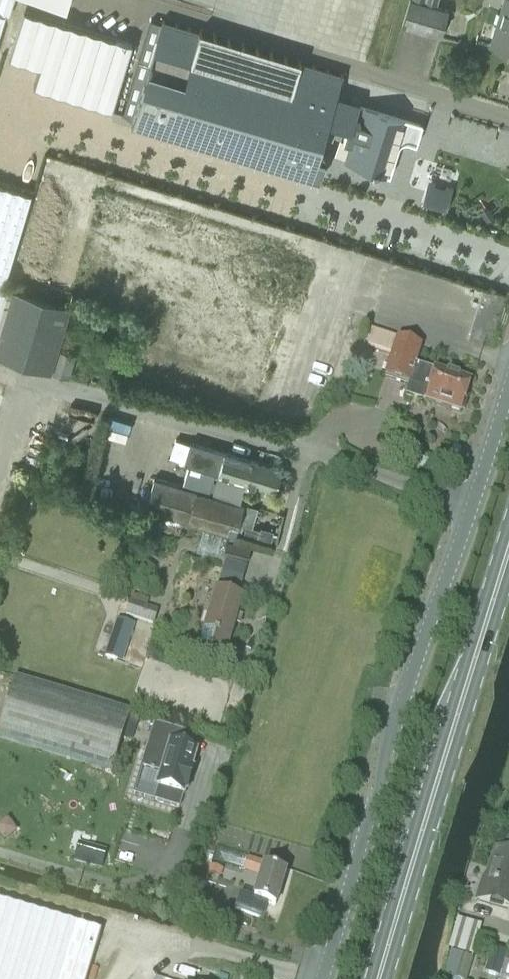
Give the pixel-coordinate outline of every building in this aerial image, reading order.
[(5,14),(9,15),(13,0),(0,0),(0,12),(5,14)] [(64,10),(67,0),(30,0),(64,10)] [(435,8),(412,1),(409,0),(401,27),(439,39),(447,12),(435,8)] [(501,1),(487,45),(508,52),(508,0),(501,0),(501,1)] [(25,11),(11,57),(39,66),(33,85),(112,110),(132,44),(25,11)] [(131,123),(311,177),(317,179),(323,161),(317,159),(328,122),(350,129),(359,102),(337,95),(342,77),(161,23),(131,123)] [(413,142),(418,124),(362,107),(346,161),(387,174),(394,149),(390,143),(392,136),(413,142)] [(128,378),(252,416),(284,308),(300,312),(314,267),(298,263),(317,200),(117,140),(70,294),(147,317),(128,378)] [(12,289),(2,286),(30,194),(0,185),(0,329),(12,289)] [(69,379),(77,354),(59,348),(72,307),(12,289),(0,329),(0,358),(69,379)] [(461,413),(470,382),(435,372),(434,376),(414,370),(421,348),(395,340),(384,379),(409,386),(410,382),(429,388),(425,402),(461,413)] [(213,491),(212,495),(238,503),(243,486),(257,490),(258,485),(274,490),(280,468),(190,442),(184,463),(188,464),(183,482),(213,491)] [(430,473),(434,463),(423,460),(420,470),(430,473)] [(244,505),(238,503),(212,495),(156,478),(147,510),(235,535),(244,505)] [(230,642),(243,601),(215,592),(202,634),(204,635),(200,649),(224,657),(229,642),(230,642)] [(124,616),(153,625),(158,611),(129,601),(124,616)] [(104,657),(122,663),(134,626),(117,620),(104,657)] [(132,714),(16,679),(0,732),(0,738),(114,772),(132,714)] [(185,796),(197,753),(170,746),(158,787),(160,788),(157,801),(180,807),(184,795),(185,796)] [(495,853),(486,883),(482,882),(476,901),(508,911),(508,857),(495,853)] [(265,870),(255,901),(239,896),(235,911),(263,920),(268,906),(275,908),(285,877),(265,870)] [(101,933),(0,903),(0,978),(87,978),(101,933)] [(484,972),(499,977),(506,955),(491,950),(484,972)] [(460,955),(452,978),(456,978),(466,978),(473,959),(460,955)]
